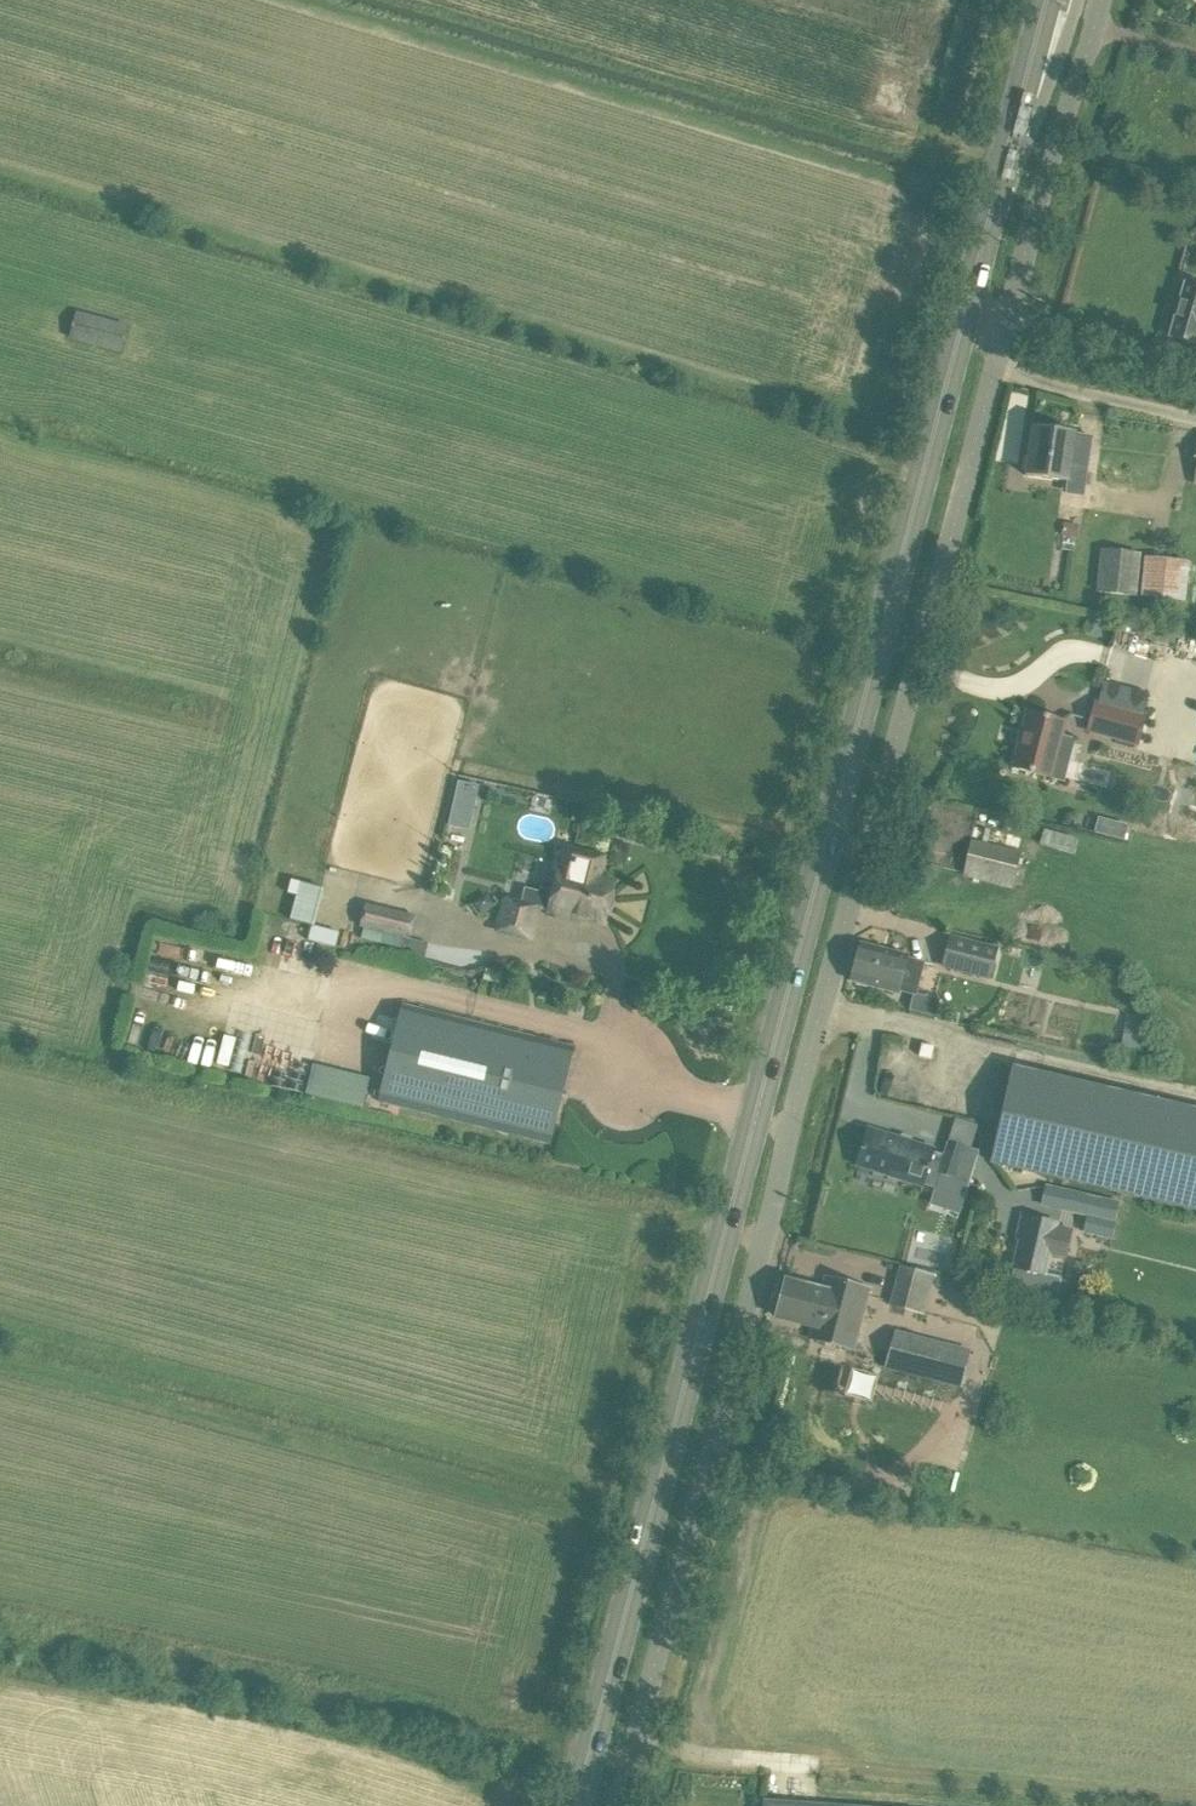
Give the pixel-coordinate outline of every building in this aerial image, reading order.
[(1186,284),(1171,335),(1195,342),(1195,287),(1186,284)] [(119,350),(125,327),(78,314),(72,338),(119,350)] [(1032,427),(1025,474),(1067,481),(1085,484),(1090,450),(1074,448),(1076,433),(1032,427)] [(1077,525),(1064,523),(1062,534),(1075,536),(1077,525)] [(1135,595),(1139,556),(1103,552),(1099,591),(1135,595)] [(1182,600),(1186,561),(1149,558),(1145,597),(1182,600)] [(1095,700),(1087,732),(1138,746),(1147,714),(1097,700),(1095,700)] [(1066,721),(1028,712),(1013,768),(1051,778),(1066,721)] [(474,806),(478,786),(458,781),(454,801),(474,806)] [(972,839),(962,876),(1012,889),(1021,851),(972,839)] [(507,900),(500,930),(530,938),(537,908),(551,911),(551,912),(571,918),(572,914),(604,922),(613,884),(597,880),(603,856),(566,847),(556,891),(541,887),(540,891),(525,888),(521,904),(507,900)] [(300,881),(291,920),(311,925),(308,940),(337,948),(341,932),(313,925),(323,887),(300,881)] [(416,914),(366,903),(360,928),(405,939),(403,946),(412,948),(414,939),(410,938),(416,914)] [(997,949),(951,937),(943,965),(990,977),(997,949)] [(924,962),(907,958),(908,956),(861,944),(852,980),(854,980),(856,984),(867,987),(871,984),(899,992),(899,990),(913,994),(916,994),(916,993),(924,962)] [(913,994),(909,1010),(936,1017),(937,1009),(933,997),(916,993),(916,994),(913,994)] [(547,1143),(571,1047),(407,1006),(383,1102),(547,1143)] [(935,1020),(958,1025),(960,1014),(937,1009),(936,1017),(935,1020)] [(1128,1015),(1122,1050),(1141,1053),(1147,1018),(1128,1015)] [(932,1057),(934,1045),(922,1043),(920,1055),(932,1057)] [(1014,1069),(992,1163),(1195,1209),(1195,1111),(1014,1069)] [(870,1130),(859,1166),(921,1185),(922,1184),(935,1188),(930,1205),(960,1214),(969,1182),(954,1178),(961,1153),(963,1147),(948,1143),(945,1155),(932,1151),(933,1148),(870,1130)] [(1082,1191),(1077,1210),(1088,1213),(1101,1216),(1115,1219),(1119,1200),(1082,1191)] [(1101,1216),(1088,1213),(1084,1233),(1112,1240),(1117,1220),(1115,1219),(1101,1216)] [(1015,1267),(1010,1286),(1058,1297),(1062,1278),(1061,1278),(1065,1257),(1071,1231),(1057,1228),(1058,1223),(1023,1215),(1019,1231),(1023,1232),(1015,1267)] [(921,1313),(930,1276),(901,1269),(892,1305),(921,1313)] [(823,1289),(797,1282),(787,1279),(776,1318),(813,1327),(810,1338),(854,1350),(870,1290),(826,1278),(823,1289)] [(897,1331),(887,1368),(941,1382),(951,1345),(897,1331)]
